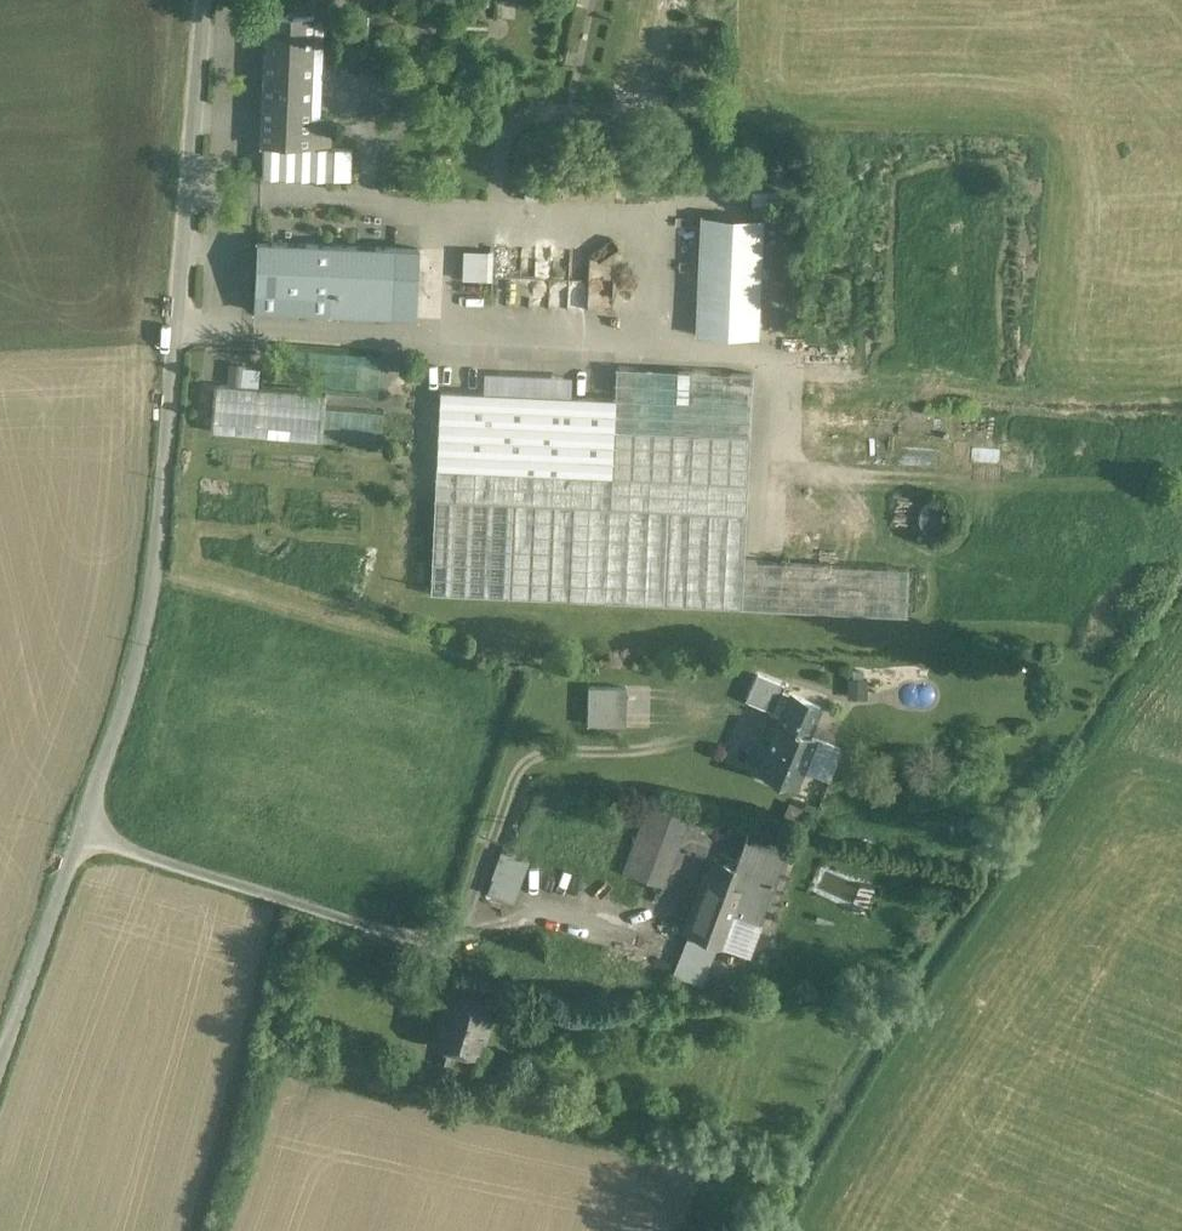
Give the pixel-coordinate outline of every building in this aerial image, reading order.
[(313,16),(267,14),(262,144),(263,144),(329,147),(331,118),(309,117),(313,16)] [(329,147),(263,144),(262,176),(351,180),(352,149),(329,148),(329,147)] [(765,219),(701,216),(696,334),(759,337),(765,219)] [(420,248),(257,241),(254,310),(416,317),(420,248)] [(488,251),(463,250),(462,279),(487,280),(488,251)] [(401,350),(264,338),(260,384),(397,396),(401,350)] [(752,374),(617,368),(616,398),(614,429),(749,435),(752,374)] [(326,392),(307,391),(215,383),(211,431),(322,440),(326,392)] [(616,398),(440,390),(431,593),(742,607),(744,560),(750,435),(749,435),(614,429),(616,398)] [(997,469),(1028,469),(1028,440),(997,440),(997,469)] [(909,568),(744,560),(742,607),(907,615),(909,568)] [(784,685),(758,674),(746,699),(773,711),(784,685)] [(619,691),(584,692),(586,727),(613,726),(620,718),(619,691)] [(791,693),(779,723),(778,722),(758,770),(796,786),(815,738),(808,735),(820,706),(791,693)] [(660,804),(657,811),(648,808),(631,855),(668,869),(688,814),(660,804)] [(793,832),(765,826),(761,837),(761,838),(786,847),(787,848),(793,832)] [(786,847),(761,838),(761,837),(750,833),(737,868),(774,881),(786,847)] [(488,892),(518,900),(530,860),(500,851),(488,892)] [(668,869),(631,855),(624,872),(661,886),(668,869)] [(712,859),(706,874),(705,873),(684,929),(727,945),(738,914),(759,922),(774,881),(737,868),(712,859)] [(496,1003),(449,989),(434,1041),(450,1046),(481,1055),(489,1027),(494,1028),(495,1025),(500,1027),(503,1018),(492,1015),(496,1003)] [(481,1055),(450,1046),(446,1057),(477,1066),(481,1055)]
